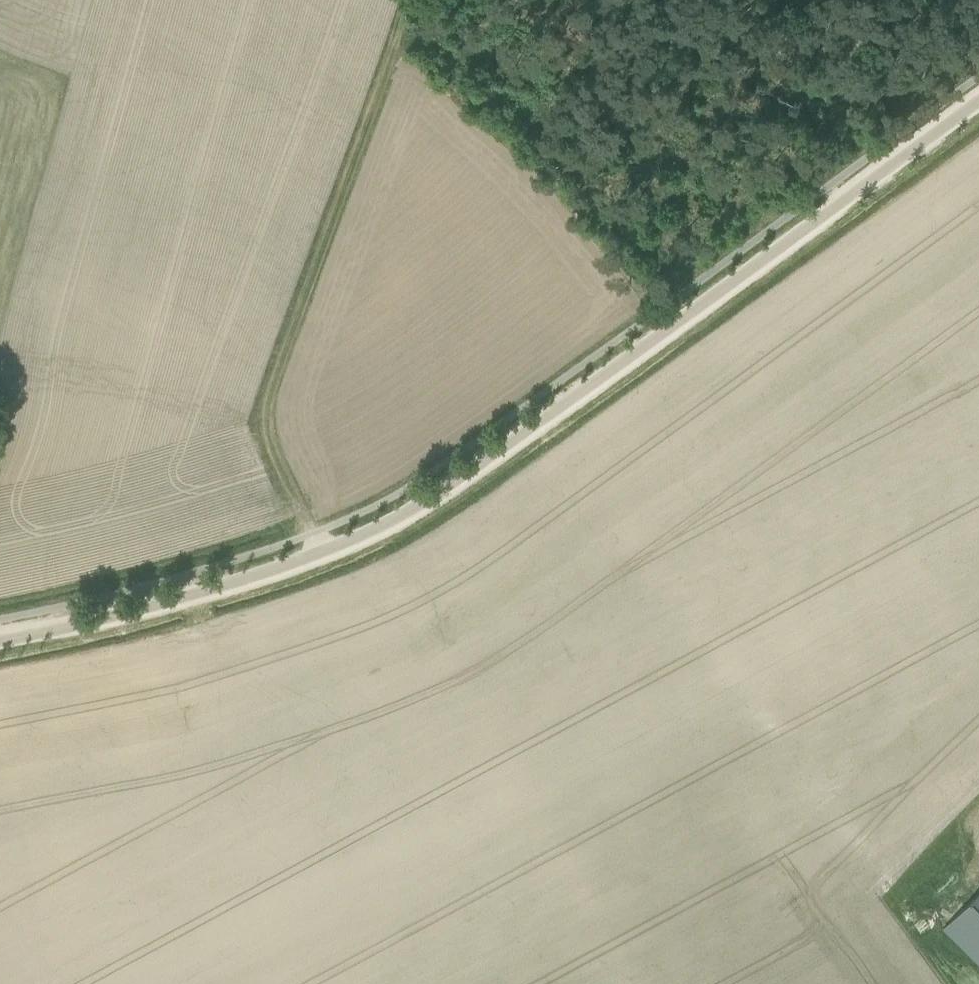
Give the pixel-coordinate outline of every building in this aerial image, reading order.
[(978,965),(978,891),(942,929),(978,965)]
